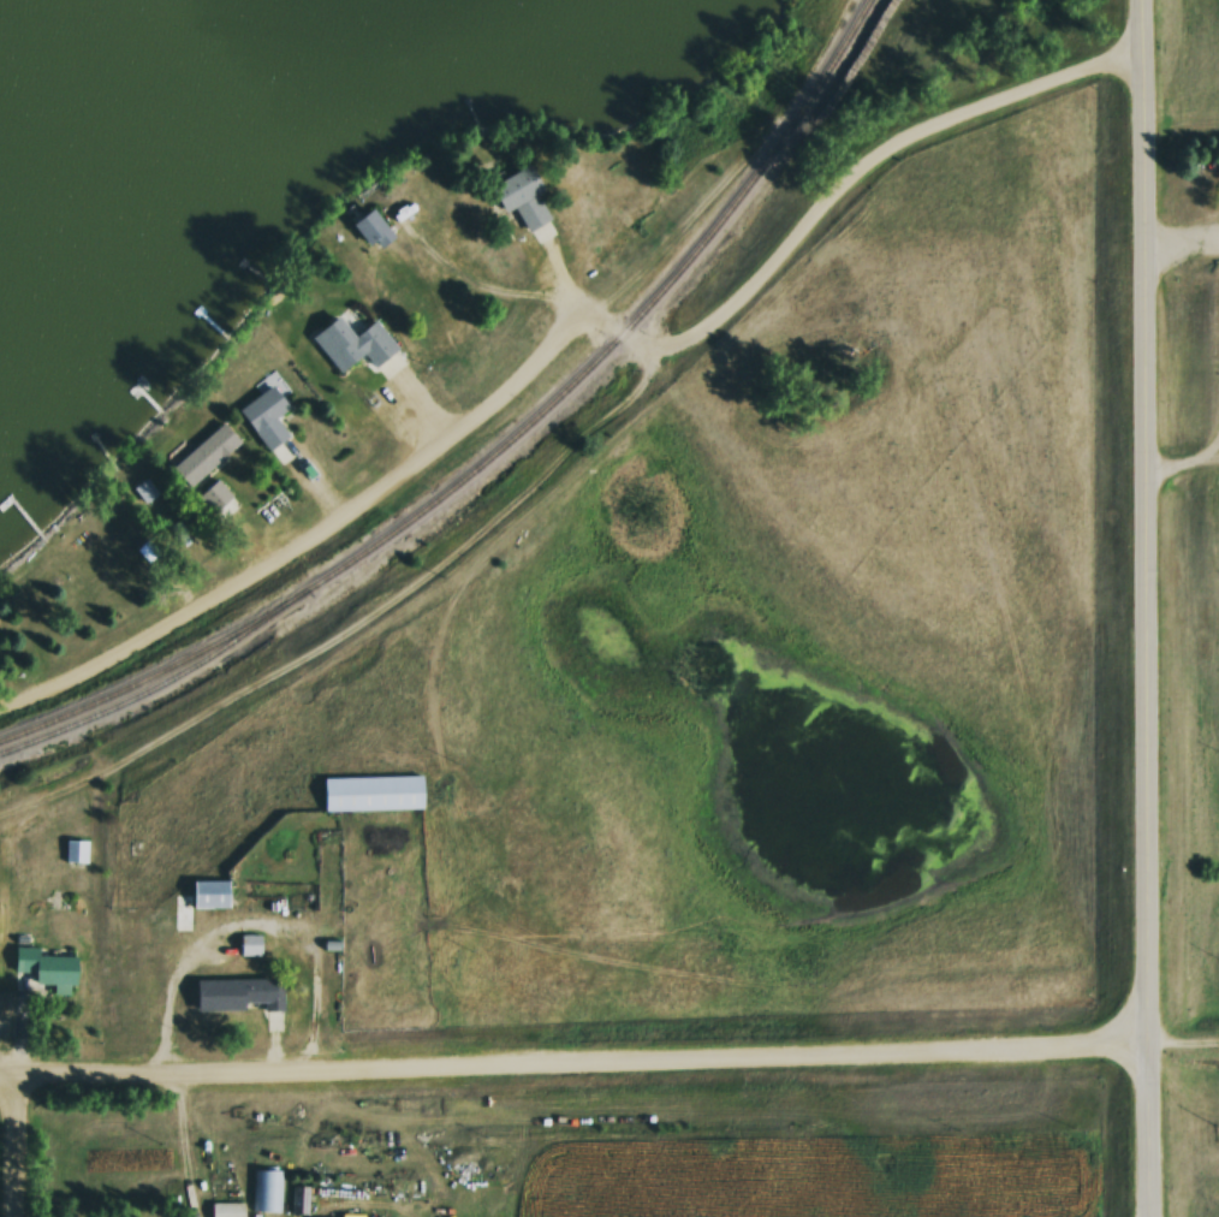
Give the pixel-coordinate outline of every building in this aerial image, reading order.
[(513,208),(524,232),(548,222),(535,194),(538,193),(527,167),(486,185),(499,215),(513,208)] [(377,250),(391,240),(367,209),(347,224),(365,248),(371,243),(377,250)] [(347,350),(340,340),(348,334),(338,319),(312,337),(330,362),(347,350)] [(397,349),(373,320),(350,339),(374,368),(397,349)] [(267,452),(287,437),(273,420),(287,409),(270,386),(237,412),(267,452)] [(173,453),(178,460),(169,467),(186,487),(238,444),(222,424),(192,449),(186,442),(173,453)] [(210,515),(230,496),(215,480),(195,499),(210,515)] [(155,494),(144,481),(133,490),(145,503),(155,494)] [(329,777),(424,777),(426,811),(329,812),(329,777)] [(87,863),(87,840),(65,840),(65,863),(87,863)] [(227,908),(226,880),(190,880),(190,894),(172,895),(172,931),(191,931),(191,908),(227,908)] [(155,931),(168,930),(166,913),(154,914),(155,931)] [(259,935),(239,935),(239,955),(259,955),(259,935)] [(37,956),(37,948),(14,948),(14,973),(32,973),(32,986),(74,986),(74,956),(37,956)] [(272,979),(194,979),(194,1012),(244,1012),(244,1006),(272,1006),(272,979)] [(281,1212),(282,1170),(253,1170),(253,1212),(281,1212)] [(307,1214),(307,1186),(290,1186),(290,1214),(307,1214)] [(243,1202),(209,1202),(209,1216),(243,1216),(243,1202)]
